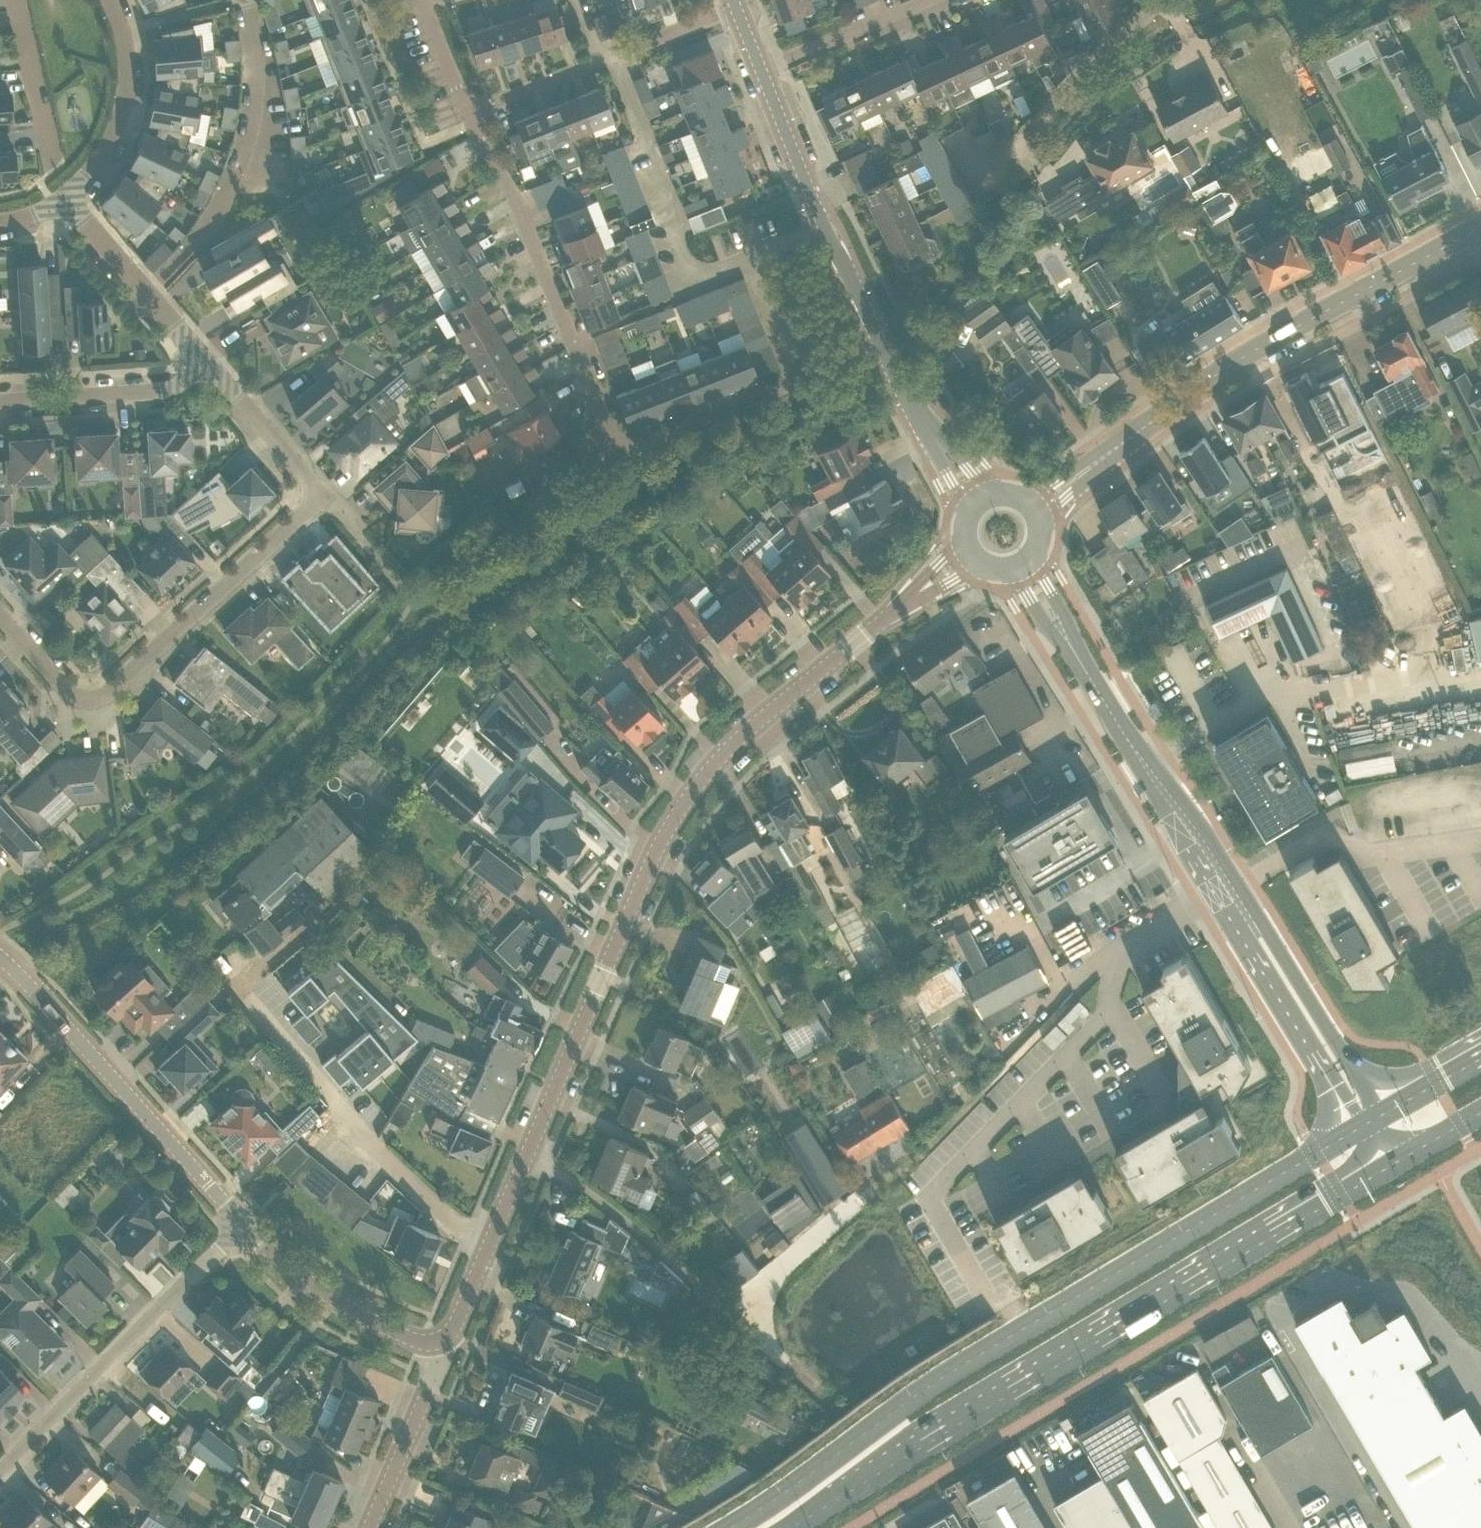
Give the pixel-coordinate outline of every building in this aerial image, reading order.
[(142,1),(141,1),(141,2),(142,2),(145,7),(152,4),(154,10),(155,11),(186,0),(185,0),(141,0),(142,1)] [(276,5),(274,0),(260,0),(262,9),(276,5)] [(346,0),(305,0),(310,14),(346,0)] [(358,21),(349,0),(346,0),(310,14),(311,15),(315,13),(323,34),(319,36),(319,37),(358,21)] [(630,7),(627,8),(624,15),(629,29),(663,16),(657,0),(628,0),(630,7)] [(816,9),(812,0),(774,0),(782,21),(784,21),(803,14),(816,9)] [(1035,7),(1031,0),(1029,0),(1023,3),(1029,16),(1016,22),(1032,55),(1053,45),(1040,17),(1035,7)] [(1061,51),(1067,63),(1093,51),(1098,36),(1097,34),(1125,21),(1115,0),(1110,0),(1082,13),(1083,14),(1093,36),(1082,41),(1061,51)] [(1110,0),(1076,0),(1082,13),(1110,0)] [(522,53),(544,46),(529,1),(508,8),(508,9),(522,53)] [(1040,17),(1050,12),(1046,2),(1035,7),(1040,17)] [(555,5),(533,12),(544,46),(566,39),(563,28),(558,15),(555,5)] [(500,60),(501,63),(504,65),(514,62),(515,59),(514,55),(522,53),(508,9),(497,12),(500,22),(489,26),(500,60)] [(564,13),(558,15),(563,28),(574,25),(569,11),(564,13)] [(599,40),(611,36),(604,14),(592,17),(599,40)] [(1016,22),(1004,28),(998,15),(989,19),(1011,65),(1032,55),(1016,22)] [(987,36),(976,41),(991,74),(995,84),(1015,75),(1011,65),(989,19),(981,23),(987,36)] [(328,59),(366,44),(358,21),(319,37),(328,59)] [(201,34),(195,35),(192,24),(160,31),(161,32),(161,38),(154,39),(154,45),(153,45),(153,46),(154,46),(155,50),(154,50),(154,51),(155,50),(155,54),(154,54),(154,55),(155,55),(155,57),(203,53),(201,34)] [(478,67),(500,60),(489,26),(467,33),(478,67)] [(1222,48),(1234,71),(1277,48),(1269,32),(1242,46),(1238,39),(1222,48)] [(976,41),(962,47),(956,34),(948,38),(975,96),(970,84),(991,74),(976,41)] [(275,52),(289,49),(286,38),(272,42),(275,52)] [(954,106),(975,96),(948,38),(939,42),(945,55),(933,61),(954,106)] [(225,51),(239,50),(238,39),(224,40),(225,51)] [(1467,39),(1451,47),(1480,106),(1480,68),(1467,39)] [(337,81),(375,66),(366,44),(328,59),(337,81)] [(1388,55),(1385,57),(1394,74),(1396,73),(1412,65),(1403,47),(1388,55)] [(277,63),(291,59),(289,49),(275,52),(277,63)] [(674,89),(720,71),(712,49),(674,64),(682,85),(674,88),(674,89)] [(226,61),(240,60),(239,50),(225,51),(226,61)] [(155,58),(155,59),(156,63),(155,63),(155,64),(156,64),(156,67),(155,67),(155,68),(156,68),(157,75),(164,74),(165,80),(165,81),(197,82),(198,71),(199,71),(215,69),(214,52),(213,52),(203,53),(155,57),(155,58)] [(933,61),(921,67),(915,54),(908,57),(928,104),(948,95),(953,106),(954,106),(933,61)] [(1317,56),(1307,61),(1312,72),(1323,66),(1317,56)] [(928,104),(908,57),(885,68),(900,101),(921,91),(928,104)] [(346,103),(384,88),(375,66),(337,81),(346,103)] [(880,110),(900,101),(885,68),(865,77),(880,110)] [(708,77),(721,72),(720,71),(674,89),(682,110),(729,92),(725,83),(712,89),(708,77)] [(1228,113),(1217,91),(1207,73),(1182,87),(1185,92),(1157,107),(1176,141),(1228,113)] [(641,102),(652,98),(644,76),(632,80),(641,102)] [(865,77),(845,87),(859,119),(860,119),(865,130),(879,123),(885,121),(880,110),(865,77)] [(1049,77),(1043,80),(1050,95),(1055,89),(1057,87),(1049,77)] [(197,93),(197,82),(165,81),(164,87),(156,86),(155,93),(154,92),(154,93),(155,93),(154,97),(153,98),(154,98),(154,101),(153,101),(153,102),(153,104),(200,112),(200,111),(195,110),(198,93),(197,93)] [(285,99),(299,96),(297,86),(283,88),(285,99)] [(591,129),(613,120),(600,87),(578,95),(591,129)] [(856,121),(859,119),(845,87),(823,97),(826,104),(817,109),(814,101),(812,102),(831,143),(845,137),(844,136),(840,128),(843,127),(856,121)] [(346,103),(338,106),(347,129),(355,126),(393,111),(384,88),(346,103)] [(1421,120),(1435,112),(1424,91),(1410,98),(1421,120)] [(12,118),(10,92),(0,92),(0,119),(12,118)] [(719,106),(732,101),(729,92),(682,110),(691,132),(724,118),(719,106)] [(570,137),(591,129),(578,95),(557,104),(570,137)] [(286,109),(301,107),(299,96),(285,99),(286,109)] [(197,130),(200,112),(153,104),(153,106),(152,105),(152,106),(153,106),(152,110),(151,110),(151,111),(152,111),(151,114),(150,114),(150,115),(151,115),(150,121),(157,123),(156,129),(187,139),(190,129),(197,130)] [(576,151),(570,137),(557,104),(536,112),(549,145),(553,154),(555,159),(576,151)] [(236,118),(238,108),(224,105),(222,116),(236,118)] [(364,148),(402,133),(393,111),(355,126),(364,148)] [(518,131),(509,134),(518,157),(527,153),(527,154),(531,163),(553,154),(549,145),(536,112),(514,121),(518,131)] [(1452,121),(1461,138),(1463,137),(1467,145),(1477,163),(1478,162),(1480,166),(1480,165),(1480,112),(1471,117),(1468,113),(1452,121)] [(234,129),(236,118),(222,116),(220,126),(234,129)] [(1002,117),(988,123),(990,128),(996,141),(1010,134),(1002,117)] [(742,126),(729,131),(724,118),(691,132),(699,153),(746,135),(742,126)] [(1450,177),(1441,159),(1423,126),(1408,133),(1413,157),(1380,175),(1399,210),(1418,200),(1417,198),(1434,189),(1432,186),(1450,177)] [(990,128),(975,137),(982,151),(997,143),(996,141),(990,128)] [(184,150),(187,139),(156,129),(156,130),(153,136),(147,132),(144,138),(143,138),(143,139),(142,142),(141,142),(141,143),(142,143),(140,146),(139,146),(139,147),(140,147),(139,149),(182,169),(190,152),(184,150)] [(924,149),(940,140),(935,131),(919,139),(923,149),(924,149)] [(1150,167),(1153,166),(1133,131),(1112,143),(1110,140),(1096,148),(1099,151),(1087,158),(1095,173),(1083,180),(1080,176),(1064,186),(1081,216),(1098,206),(1093,197),(1102,192),(1103,194),(1106,192),(1107,193),(1134,177),(1135,179),(1152,169),(1150,167)] [(365,172),(317,191),(328,211),(392,174),(390,169),(388,165),(411,156),(402,133),(364,148),(357,151),(365,172)] [(291,147),(305,145),(304,135),(290,136),(291,147)] [(736,149),(749,143),(746,135),(699,153),(708,174),(741,161),(736,149)] [(1336,138),(1323,144),(1338,172),(1350,166),(1336,138)] [(924,162),(945,150),(940,140),(924,149),(923,149),(919,151),(924,162)] [(665,162),(674,159),(667,142),(659,146),(665,162)] [(1202,166),(1189,144),(1171,155),(1183,177),(1202,166)] [(292,157),(306,156),(305,145),(291,147),(292,157)] [(606,165),(628,157),(623,145),(602,154),(606,165)] [(1324,147),(1309,155),(1334,203),(1313,215),(1342,270),(1379,251),(1353,202),(1324,147)] [(15,177),(15,170),(18,170),(17,156),(14,156),(14,149),(0,150),(0,178),(15,177)] [(182,169),(139,149),(138,150),(137,150),(137,151),(138,151),(136,154),(135,155),(136,155),(134,158),(133,159),(134,159),(131,165),(138,168),(136,174),(135,174),(163,192),(169,182),(170,183),(177,167),(182,169)] [(849,171),(871,161),(866,150),(844,160),(849,171)] [(930,172),(951,161),(945,150),(924,162),(925,163),(930,172)] [(925,163),(924,162),(919,151),(910,155),(882,168),(876,172),(854,182),(859,193),(865,191),(875,213),(907,198),(896,176),(925,163)] [(610,176),(632,168),(628,157),(606,165),(610,176)] [(716,196),(749,183),(741,161),(708,174),(716,196)] [(854,182),(876,172),(871,161),(849,171),(854,182)] [(936,183),(957,171),(951,161),(930,172),(936,183)] [(215,184),(220,174),(207,168),(202,178),(215,184)] [(615,188),(637,179),(632,168),(610,176),(615,188)] [(534,199),(565,186),(559,170),(549,174),(551,179),(530,188),(534,199)] [(941,193),(963,181),(957,171),(936,183),(941,193)] [(157,201),(163,192),(135,174),(131,180),(125,175),(121,180),(120,179),(120,180),(120,181),(118,183),(117,183),(118,184),(115,187),(115,186),(114,187),(115,187),(114,189),(150,219),(162,205),(157,201)] [(211,194),(215,184),(202,178),(198,188),(211,194)] [(619,199),(641,190),(637,179),(615,188),(619,199)] [(1199,187),(1192,191),(1196,198),(1196,197),(1212,224),(1219,220),(1224,217),(1233,212),(1238,203),(1232,191),(1222,189),(1216,179),(1199,187)] [(434,196),(446,189),(442,181),(429,188),(429,187),(417,194),(410,181),(390,192),(410,226),(441,208),(434,196)] [(948,204),(969,192),(963,181),(941,193),(948,204)] [(1196,198),(1192,191),(1188,183),(1164,197),(1172,212),(1196,198)] [(561,201),(570,197),(565,186),(534,199),(539,210),(548,206),(547,206),(561,201)] [(139,233),(150,219),(114,189),(112,190),(112,189),(111,190),(112,191),(110,193),(109,193),(108,193),(109,194),(107,197),(106,196),(106,197),(102,202),(108,207),(104,212),(103,213),(125,237),(134,229),(139,233)] [(623,210),(646,201),(641,190),(619,199),(623,210)] [(975,202),(974,202),(969,192),(948,204),(958,223),(973,215),(968,206),(975,202)] [(561,240),(594,227),(581,193),(570,197),(561,201),(547,206),(548,206),(561,240)] [(687,217),(709,208),(705,197),(682,206),(687,217)] [(1363,197),(1353,202),(1379,251),(1401,239),(1386,210),(1373,217),(1363,197)] [(886,236),(918,221),(907,198),(875,213),(886,236)] [(410,226),(398,233),(409,253),(411,252),(421,245),(452,227),(445,216),(458,208),(453,200),(441,208),(410,226)] [(628,221),(650,212),(646,201),(623,210),(628,221)] [(709,208),(687,217),(692,230),(693,232),(707,226),(715,223),(709,208)] [(646,227),(655,224),(650,212),(628,221),(632,232),(633,233),(646,227)] [(457,235),(469,228),(465,220),(452,227),(421,245),(433,265),(464,247),(457,235)] [(935,238),(928,242),(918,221),(886,236),(897,260),(904,257),(910,270),(936,258),(940,248),(935,238)] [(1290,229),(1265,243),(1252,221),(1238,229),(1250,251),(1247,252),(1255,266),(1242,273),(1253,294),(1309,264),(1290,229)] [(178,243),(185,234),(174,225),(167,233),(178,243)] [(259,293),(266,304),(297,286),(295,283),(282,261),(276,265),(272,258),(266,262),(246,227),(210,248),(211,249),(229,239),(236,252),(203,272),(216,294),(225,288),(236,307),(259,293)] [(351,227),(336,235),(350,260),(364,252),(351,227)] [(561,240),(555,242),(563,262),(560,263),(560,264),(594,252),(603,249),(603,248),(594,227),(561,240)] [(628,247),(650,239),(646,227),(633,233),(632,232),(632,233),(624,236),(628,247)] [(632,259),(655,250),(650,239),(628,247),(632,259)] [(469,255),(481,248),(476,240),(464,247),(433,265),(445,285),(475,267),(469,255)] [(152,271),(172,251),(163,242),(143,262),(152,271)] [(637,269),(659,261),(655,250),(632,259),(637,269)] [(602,273),(594,252),(560,264),(569,286),(602,273)] [(480,275),(493,267),(488,259),(475,267),(445,285),(456,304),(443,312),(444,312),(487,286),(480,275)] [(1097,260),(1083,269),(1107,307),(1121,298),(1097,260)] [(641,281),(663,272),(659,261),(637,269),(641,281)] [(43,264),(38,265),(38,264),(37,264),(37,265),(33,265),(33,264),(32,264),(32,265),(29,265),(29,264),(28,264),(28,265),(25,266),(24,265),(24,266),(18,266),(18,274),(15,274),(16,291),(20,291),(20,295),(19,295),(19,296),(20,296),(20,300),(19,300),(19,301),(21,301),(21,305),(20,305),(20,306),(21,306),(21,308),(59,305),(58,296),(46,297),(43,265),(43,264)] [(645,292),(668,283),(663,272),(641,281),(645,292)] [(577,307),(610,294),(602,273),(569,286),(577,307)] [(371,276),(360,283),(366,292),(377,285),(371,276)] [(726,297),(748,289),(743,277),(721,286),(726,297)] [(1478,278),(1420,308),(1435,337),(1480,314),(1480,284),(1478,278)] [(650,303),(672,294),(668,283),(645,292),(650,303)] [(480,302),(492,295),(487,286),(444,312),(455,332),(486,314),(480,302)] [(730,308),(726,297),(721,286),(710,290),(719,313),(730,308)] [(730,308),(752,300),(748,289),(726,297),(730,308)] [(708,317),(719,313),(710,290),(699,295),(708,317)] [(1244,324),(1225,294),(1225,293),(1166,330),(1164,326),(1163,327),(1159,321),(1152,326),(1155,331),(1138,342),(1155,370),(1180,354),(1184,361),(1244,324)] [(333,335),(319,311),(309,294),(267,318),(280,339),(273,343),(281,358),(282,357),(286,363),(289,361),(289,363),(304,354),(303,353),(333,335)] [(619,316),(619,315),(610,294),(577,307),(586,329),(619,316)] [(967,310),(964,312),(975,327),(987,343),(1002,333),(1012,326),(1000,309),(989,294),(967,310)] [(696,322),(708,317),(699,295),(688,299),(696,322)] [(685,326),(696,322),(688,299),(676,304),(685,326)] [(734,320),(757,311),(752,300),(730,308),(733,316),(734,320)] [(103,301),(98,301),(97,301),(97,302),(93,302),(93,301),(92,301),(93,302),(89,302),(89,301),(88,301),(88,302),(85,303),(85,301),(84,302),(78,303),(79,303),(78,303),(78,305),(66,306),(66,315),(79,314),(81,345),(87,345),(87,346),(87,345),(91,345),(91,346),(92,346),(92,345),(95,345),(96,345),(96,344),(100,344),(100,345),(101,345),(101,344),(106,344),(106,343),(106,333),(110,333),(108,316),(104,316),(103,301)] [(47,315),(59,314),(59,305),(21,308),(21,309),(20,309),(20,310),(21,310),(21,314),(20,314),(20,315),(21,315),(22,319),(21,320),(22,320),(22,324),(18,325),(19,342),(23,341),(23,349),(24,349),(29,349),(29,350),(30,350),(30,349),(34,348),(34,349),(34,348),(38,348),(38,349),(39,349),(39,348),(42,348),(42,349),(43,349),(43,348),(48,347),(49,347),(47,315)] [(675,314),(672,305),(656,312),(660,320),(675,314)] [(491,322),(503,314),(499,306),(486,314),(455,332),(466,352),(498,333),(491,322)] [(739,331),(761,322),(757,311),(734,320),(739,331)] [(656,312),(635,320),(639,330),(660,322),(659,320),(660,320),(656,312)] [(1053,348),(1047,339),(1028,314),(1012,325),(1018,334),(1024,342),(1040,365),(1048,377),(1064,365),(1067,369),(1064,371),(1085,400),(1086,399),(1087,400),(1092,401),(1098,396),(1099,391),(1099,390),(1100,389),(1099,388),(1118,374),(1098,347),(1096,348),(1081,328),(1053,348)] [(743,342),(765,333),(761,322),(739,331),(743,342)] [(503,341),(515,334),(510,326),(498,333),(466,352),(478,372),(509,353),(503,341)] [(619,339),(615,329),(615,328),(611,330),(592,337),(597,349),(619,339)] [(1439,390),(1417,347),(1408,329),(1394,336),(1395,338),(1375,348),(1390,378),(1394,376),(1395,379),(1373,391),(1375,394),(1366,399),(1378,422),(1387,417),(1390,423),(1433,401),(1430,395),(1439,390)] [(748,353),(770,344),(765,333),(743,342),(744,344),(748,353)] [(1018,334),(1008,341),(1014,350),(1024,342),(1018,334)] [(605,369),(628,360),(619,339),(597,349),(605,369)] [(1029,372),(1040,365),(1024,342),(1014,350),(1029,372)] [(752,364),(748,353),(744,344),(722,353),(735,386),(757,378),(757,376),(752,364)] [(752,364),(774,356),(770,344),(748,353),(752,364)] [(514,361),(527,354),(522,346),(509,353),(478,372),(464,380),(475,400),(521,373),(514,361)] [(329,381),(344,368),(329,352),(309,369),(317,380),(291,402),(298,412),(295,415),(310,432),(346,401),(329,381)] [(714,395),(735,386),(722,353),(701,362),(714,395)] [(757,376),(779,367),(774,356),(752,364),(757,376)] [(693,403),(680,370),(675,357),(653,366),(655,370),(658,378),(672,411),(693,403)] [(693,403),(714,395),(701,362),(680,370),(693,403)] [(526,381),(538,374),(533,365),(521,373),(475,400),(490,391),(502,411),(533,393),(526,381)] [(423,369),(408,378),(412,383),(412,384),(427,375),(423,369)] [(359,423),(329,449),(344,467),(347,464),(356,474),(371,461),(395,440),(393,438),(382,425),(392,416),(399,410),(392,400),(412,383),(408,378),(404,370),(367,401),(352,414),(359,423)] [(635,378),(634,378),(637,387),(650,420),(672,411),(658,378),(655,370),(635,378)] [(1288,381),(1285,382),(1290,392),(1291,392),(1292,393),(1293,395),(1292,396),(1293,398),(1294,398),(1296,401),(1292,403),(1304,426),(1310,438),(1311,441),(1314,440),(1315,441),(1318,447),(1319,447),(1319,448),(1321,450),(1328,446),(1332,444),(1333,445),(1337,443),(1338,443),(1338,444),(1342,442),(1342,441),(1341,440),(1349,437),(1350,437),(1355,446),(1357,450),(1358,450),(1361,452),(1362,452),(1366,453),(1370,451),(1374,450),(1381,447),(1343,372),(1317,386),(1314,387),(1312,382),(1307,372),(1304,373),(1303,373),(1288,381)] [(1472,385),(1465,372),(1446,381),(1471,433),(1480,428),(1480,380),(1472,385)] [(1062,416),(1050,400),(1034,378),(1022,387),(1023,389),(1013,396),(1039,433),(1062,416)] [(628,428),(650,420),(637,387),(615,395),(628,428)] [(1285,427),(1276,412),(1266,395),(1260,399),(1259,398),(1258,398),(1244,406),(1263,437),(1264,439),(1274,434),(1279,442),(1277,443),(1285,457),(1287,456),(1291,463),(1302,457),(1298,451),(1285,427)] [(1263,437),(1244,406),(1231,414),(1230,415),(1230,416),(1224,420),(1234,437),(1253,476),(1266,469),(1258,456),(1260,455),(1254,445),(1264,439),(1263,437)] [(527,453),(559,434),(545,409),(506,431),(514,444),(519,441),(527,453)] [(419,423),(419,424),(419,425),(419,426),(420,427),(420,428),(421,429),(421,430),(422,431),(423,432),(432,423),(427,412),(423,415),(422,416),(421,417),(420,418),(420,419),(420,420),(419,421),(419,422),(419,423)] [(423,432),(408,445),(417,455),(439,435),(432,423),(423,432)] [(843,437),(841,433),(836,425),(809,440),(828,476),(810,486),(818,500),(849,484),(853,482),(847,470),(868,460),(864,453),(869,450),(858,429),(843,437)] [(174,433),(173,429),(163,426),(158,426),(154,428),(154,430),(148,431),(151,472),(176,470),(175,458),(190,457),(188,432),(174,433)] [(484,445),(494,439),(487,426),(464,439),(476,460),(489,452),(484,445)] [(117,452),(116,449),(115,433),(75,436),(75,445),(74,445),(74,450),(76,450),(78,483),(96,482),(99,478),(121,477),(121,471),(123,471),(122,452),(117,452)] [(53,447),(51,447),(51,437),(10,440),(11,459),(6,459),(8,485),(36,483),(40,487),(54,486),(52,451),(53,451),(53,447)] [(1204,437),(1180,453),(1207,494),(1211,492),(1229,480),(1230,479),(1233,483),(1237,489),(1246,483),(1249,481),(1231,454),(1220,461),(1204,437)] [(423,486),(423,479),(407,461),(374,489),(386,503),(391,499),(399,508),(398,517),(397,517),(397,522),(397,528),(411,529),(418,524),(431,525),(432,511),(442,506),(443,488),(423,486)] [(207,480),(171,513),(179,522),(188,532),(208,522),(225,513),(227,519),(245,510),(248,513),(272,491),(261,479),(262,479),(264,479),(254,464),(253,465),(250,467),(233,482),(230,484),(226,488),(224,485),(216,493),(206,483),(208,481),(207,480)] [(1138,513),(1147,526),(1145,528),(1148,535),(1170,520),(1172,523),(1190,511),(1184,502),(1181,504),(1159,470),(1157,472),(1154,471),(1147,476),(1146,479),(1136,485),(1149,505),(1138,513)] [(151,476),(138,477),(138,484),(140,508),(140,515),(166,514),(167,514),(165,496),(154,497),(152,476),(151,476)] [(896,488),(891,491),(884,479),(855,494),(849,484),(818,500),(823,498),(831,513),(849,503),(860,523),(875,514),(881,525),(908,511),(896,488)] [(124,517),(140,515),(140,508),(138,484),(122,485),(124,517)] [(13,524),(11,492),(0,493),(0,525),(13,524)] [(1138,513),(1136,510),(1125,493),(1099,510),(1121,543),(1145,528),(1147,526),(1138,513)] [(1301,513),(1294,498),(1276,506),(1282,521),(1301,513)] [(1350,554),(1353,552),(1332,509),(1318,516),(1345,574),(1357,568),(1350,554)] [(168,532),(179,522),(171,513),(167,514),(166,514),(140,515),(141,519),(142,522),(145,526),(147,528),(152,529),(155,529),(162,536),(139,557),(143,561),(137,566),(161,592),(174,580),(175,580),(182,574),(181,573),(195,561),(168,532)] [(782,525),(767,538),(782,556),(814,592),(815,592),(811,588),(829,572),(813,554),(822,546),(809,531),(794,514),(794,515),(782,525)] [(1227,544),(1252,532),(1243,515),(1219,527),(1227,544)] [(755,525),(728,549),(739,562),(756,581),(772,599),(781,591),(796,609),(814,592),(782,556),(767,538),(755,525)] [(628,526),(619,531),(624,538),(633,533),(628,526)] [(706,542),(715,537),(710,527),(701,532),(706,542)] [(89,570),(108,552),(90,532),(77,545),(83,551),(77,557),(89,570)] [(329,630),(378,585),(335,534),(323,545),(320,542),(305,556),(310,562),(303,568),(298,563),(282,578),(329,630)] [(1160,534),(1151,540),(1159,553),(1169,547),(1160,534)] [(57,544),(45,555),(29,537),(3,560),(15,574),(13,576),(33,599),(74,563),(57,544)] [(1166,567),(1189,557),(1184,546),(1161,557),(1166,567)] [(1137,584),(1149,576),(1131,549),(1119,558),(1137,584)] [(1128,583),(1115,560),(1110,551),(1094,563),(1115,592),(1128,583)] [(117,580),(126,572),(108,552),(89,570),(85,573),(98,587),(75,608),(95,629),(94,631),(97,635),(99,633),(107,643),(136,617),(118,598),(126,590),(117,580)] [(747,589),(756,581),(739,562),(727,572),(739,586),(721,602),(753,638),(768,625),(764,621),(771,616),(747,589)] [(1332,665),(1324,647),(1286,566),(1205,604),(1220,637),(1270,613),(1293,661),(1284,665),(1293,683),(1332,665)] [(281,591),(273,598),(285,611),(293,604),(281,591)] [(721,602),(704,617),(684,594),(671,606),(700,638),(709,630),(728,652),(735,647),(738,651),(753,638),(721,602)] [(291,625),(281,613),(267,598),(244,619),(241,615),(224,630),(233,640),(233,641),(251,661),(274,641),(297,667),(314,652),(290,626),(291,625)] [(691,646),(700,638),(671,606),(659,616),(667,626),(653,639),(692,684),(689,679),(707,664),(691,646)] [(1480,661),(1480,612),(1469,615),(1480,661)] [(970,678),(986,666),(957,627),(935,643),(934,641),(904,663),(925,692),(961,666),(970,678)] [(653,639),(651,640),(647,635),(631,648),(632,650),(622,659),(650,691),(659,683),(674,700),(692,684),(653,639)] [(191,659),(172,682),(185,692),(201,704),(215,686),(223,692),(253,715),(254,714),(262,704),(268,697),(221,659),(205,647),(194,661),(191,659)] [(513,678),(512,679),(500,665),(487,677),(499,690),(497,692),(537,738),(553,725),(513,678)] [(949,730),(938,737),(953,763),(989,828),(1002,821),(983,786),(1031,759),(1016,732),(1043,716),(1015,666),(972,690),(984,711),(949,730)] [(20,700),(1,680),(0,681),(0,719),(20,700)] [(663,725),(650,710),(631,688),(611,705),(602,694),(588,706),(603,724),(613,716),(627,732),(635,741),(641,736),(645,740),(663,725)] [(931,695),(921,703),(935,728),(948,718),(931,695)] [(137,732),(125,734),(127,753),(129,763),(147,761),(156,759),(155,746),(157,746),(163,746),(166,742),(193,763),(194,760),(206,746),(212,739),(207,735),(197,727),(175,710),(160,697),(142,719),(144,720),(137,729),(137,732)] [(0,719),(0,741),(18,758),(28,770),(34,765),(48,751),(46,752),(37,742),(39,741),(38,740),(25,726),(28,723),(29,711),(20,702),(21,701),(20,700),(0,719)] [(262,704),(254,714),(267,724),(275,714),(262,704)] [(485,720),(478,728),(517,761),(536,739),(497,706),(496,707),(485,720)] [(1320,803),(1268,715),(1215,747),(1267,835),(1320,803)] [(377,724),(371,731),(379,737),(384,730),(377,724)] [(889,738),(867,755),(888,782),(911,764),(928,786),(949,770),(935,752),(924,761),(921,757),(921,756),(900,729),(897,732),(897,731),(896,731),(895,730),(894,730),(893,730),(892,730),(891,730),(890,730),(890,731),(889,731),(889,732),(888,732),(888,733),(888,734),(888,735),(888,736),(888,737),(889,737),(889,738)] [(1347,778),(1396,768),(1390,738),(1341,748),(1347,778)] [(844,776),(837,763),(828,745),(804,758),(812,772),(805,776),(827,816),(842,808),(834,793),(849,785),(844,776)] [(623,767),(629,760),(617,750),(601,768),(590,757),(579,768),(606,792),(608,790),(626,806),(644,785),(623,767)] [(108,800),(105,773),(102,754),(82,756),(83,757),(68,771),(57,759),(10,802),(42,837),(77,804),(108,800)] [(444,768),(426,788),(464,822),(482,801),(444,768)] [(574,810),(559,797),(539,779),(495,830),(531,860),(538,852),(558,869),(564,862),(566,864),(578,850),(576,848),(582,841),(559,822),(564,816),(567,818),(574,810)] [(1088,787),(1004,837),(1035,888),(1119,839),(1088,787)] [(771,810),(761,816),(772,833),(776,840),(789,862),(788,863),(815,909),(825,927),(826,927),(835,922),(826,903),(809,871),(801,859),(813,852),(800,831),(811,825),(803,812),(792,795),(791,796),(788,792),(777,799),(779,803),(770,809),(771,810)] [(1012,815),(1033,804),(1028,795),(1007,807),(1012,815)] [(332,904),(380,859),(323,799),(253,859),(238,872),(250,886),(245,890),(244,888),(242,890),(263,915),(269,910),(267,908),(306,876),(332,904)] [(50,858),(0,806),(0,841),(12,854),(14,852),(24,862),(33,853),(44,864),(50,858)] [(748,823),(720,840),(730,857),(738,869),(735,871),(753,901),(758,908),(774,898),(776,887),(756,854),(764,848),(759,840),(748,823)] [(859,862),(862,860),(842,824),(825,834),(844,870),(847,868),(852,879),(865,872),(859,862)] [(473,839),(461,855),(472,863),(470,866),(509,896),(523,877),(484,847),(473,839)] [(776,840),(768,844),(782,866),(788,863),(789,862),(776,840)] [(712,849),(691,870),(705,884),(713,893),(713,892),(717,896),(708,904),(727,925),(728,924),(727,924),(753,901),(735,871),(734,872),(726,863),(712,849)] [(1400,953),(1374,910),(1340,852),(1319,865),(1315,859),(1289,874),(1354,984),(1389,983),(1379,965),(1400,953)] [(892,859),(882,864),(888,874),(897,869),(892,859)] [(865,875),(853,881),(860,894),(867,890),(868,881),(865,875)] [(910,888),(901,893),(908,907),(918,902),(910,888)] [(273,926),(263,915),(242,890),(222,907),(238,926),(242,923),(245,928),(244,929),(263,952),(278,939),(291,927),(292,928),(303,917),(295,908),(273,926)] [(1159,902),(1168,897),(1164,890),(1155,896),(1159,902)] [(1092,947),(1074,917),(1054,930),(1071,959),(1092,947)] [(1424,955),(1438,983),(1431,987),(1438,997),(1440,1006),(1448,1002),(1449,1004),(1468,994),(1472,1002),(1480,997),(1480,926),(1426,954),(1424,955)] [(515,929),(494,949),(513,969),(521,961),(552,979),(571,946),(541,929),(531,945),(515,929)] [(720,959),(725,948),(698,936),(681,975),(691,980),(680,1005),(724,1023),(734,999),(720,993),(732,964),(720,959)] [(1028,993),(1049,982),(1029,945),(963,979),(988,1027),(1033,1004),(1028,993)] [(836,946),(828,951),(835,965),(844,960),(836,946)] [(934,949),(921,957),(929,971),(943,962),(934,949)] [(331,954),(308,973),(327,995),(333,990),(354,1015),(375,997),(331,954)] [(490,993),(505,976),(480,954),(465,970),(490,993)] [(1167,1120),(1115,1150),(1128,1171),(1127,1172),(1144,1201),(1241,1145),(1223,1115),(1216,1119),(1208,1106),(1213,1106),(1213,1085),(1212,1085),(1223,1078),(1234,1097),(1252,1066),(1250,1062),(1187,955),(1163,969),(1161,971),(1165,977),(1143,989),(1184,1059),(1178,1059),(1178,1061),(1180,1061),(1180,1108),(1179,1108),(1179,1110),(1184,1109),(1167,1120)] [(149,965),(141,971),(129,958),(123,962),(121,960),(107,973),(110,977),(94,992),(117,1017),(119,1014),(133,1030),(142,1023),(149,1032),(156,1027),(174,1010),(161,995),(170,987),(149,965)] [(911,985),(926,1013),(967,992),(953,963),(911,985)] [(846,967),(838,971),(842,980),(851,975),(846,967)] [(308,973),(286,991),(304,1012),(305,1014),(327,995),(308,973)] [(207,999),(219,988),(207,975),(178,1001),(191,1014),(207,999)] [(517,1012),(520,1004),(494,992),(483,1015),(494,1020),(489,1030),(530,1049),(532,1050),(542,1029),(521,1019),(523,1015),(517,1012)] [(829,1025),(844,1017),(831,993),(816,1002),(829,1025)] [(375,997),(354,1015),(366,1030),(392,1059),(417,1039),(375,997)] [(196,1034),(219,1013),(207,999),(191,1014),(184,1021),(196,1034)] [(304,1012),(291,1023),(307,1043),(321,1031),(305,1013),(305,1014),(304,1012)] [(816,1014),(783,1033),(798,1057),(830,1038),(816,1014)] [(416,1018),(410,1031),(414,1035),(434,1043),(448,1049),(454,1033),(416,1018)] [(523,1066),(522,1066),(530,1049),(489,1030),(476,1025),(471,1034),(493,1044),(483,1065),(516,1080),(523,1066)] [(705,1045),(680,1034),(662,1026),(656,1040),(654,1039),(646,1056),(691,1075),(705,1045)] [(366,1030),(352,1042),(377,1072),(392,1059),(366,1030)] [(26,1057),(0,1033),(0,1084),(26,1057)] [(173,1051),(159,1065),(182,1090),(193,1080),(195,1081),(198,1085),(211,1073),(192,1052),(199,1046),(191,1038),(190,1036),(176,1049),(173,1051)] [(335,1053),(321,1064),(339,1085),(351,1075),(361,1086),(377,1072),(352,1042),(337,1055),(335,1053)] [(872,1087),(880,1081),(865,1058),(857,1064),(872,1087)] [(490,1134),(497,1120),(515,1080),(516,1081),(516,1080),(483,1065),(483,1064),(471,1059),(464,1074),(476,1079),(464,1103),(447,1091),(452,1079),(424,1060),(407,1086),(457,1118),(490,1134)] [(798,1062),(789,1066),(791,1074),(797,1077),(804,1066),(798,1062)] [(421,1107),(426,1098),(407,1086),(387,1119),(401,1127),(413,1107),(416,1109),(421,1107)] [(657,1093),(656,1095),(633,1086),(620,1116),(662,1134),(663,1134),(665,1133),(666,1132),(677,1101),(657,1093)] [(250,1091),(245,1088),(238,1087),(233,1090),(231,1094),(229,1098),(230,1105),(211,1122),(246,1161),(261,1148),(260,1147),(266,1142),(267,1143),(277,1133),(268,1123),(272,1120),(264,1112),(261,1115),(252,1105),(254,1103),(253,1096),(250,1091)] [(910,1128),(900,1111),(889,1092),(860,1107),(865,1117),(841,1130),(837,1123),(830,1128),(850,1163),(910,1128)] [(711,1124),(721,1117),(706,1096),(696,1102),(711,1124)] [(696,1102),(682,1112),(696,1133),(694,1134),(697,1138),(686,1146),(695,1159),(706,1152),(722,1141),(710,1125),(711,1124),(696,1102)] [(293,1140),(319,1115),(309,1104),(282,1128),(293,1140)] [(491,1139),(488,1138),(435,1115),(429,1129),(453,1140),(449,1148),(481,1162),(491,1139)] [(806,1123),(781,1139),(822,1204),(847,1189),(806,1123)] [(611,1137),(594,1175),(606,1180),(605,1184),(629,1194),(627,1200),(637,1205),(645,1187),(650,1176),(641,1172),(649,1153),(629,1145),(611,1137)] [(371,1204),(309,1153),(293,1140),(272,1161),(286,1175),(350,1228),(367,1209),(371,1204)] [(1096,1190),(1095,1190),(1082,1169),(994,1221),(1007,1243),(1006,1243),(1023,1272),(1113,1219),(1096,1190)] [(798,1173),(761,1198),(789,1239),(822,1211),(798,1173)] [(283,1195),(291,1187),(283,1179),(275,1187),(283,1195)] [(706,1225),(717,1216),(696,1189),(684,1198),(706,1225)] [(61,1190),(53,1198),(62,1206),(70,1198),(61,1190)] [(167,1212),(168,1205),(158,1195),(152,1196),(151,1196),(150,1196),(128,1217),(134,1223),(115,1243),(138,1266),(158,1246),(161,1250),(182,1228),(167,1213),(167,1212)] [(378,1224),(379,1218),(367,1209),(350,1228),(370,1241),(408,1258),(410,1254),(429,1262),(440,1237),(407,1222),(408,1220),(396,1214),(390,1228),(378,1224)] [(580,1294),(596,1257),(595,1257),(601,1244),(602,1244),(602,1243),(601,1242),(607,1229),(607,1228),(606,1228),(582,1218),(582,1219),(583,1220),(578,1232),(572,1229),(560,1257),(559,1256),(558,1258),(564,1260),(562,1264),(557,1262),(549,1281),(580,1294)] [(100,1248),(110,1238),(95,1224),(86,1234),(100,1248)] [(780,1231),(766,1242),(770,1247),(776,1255),(790,1244),(780,1231)] [(0,1246),(0,1255),(15,1270),(33,1252),(14,1233),(0,1246)] [(738,1287),(759,1269),(742,1248),(721,1265),(738,1287)] [(112,1285),(113,1284),(79,1249),(64,1264),(78,1278),(58,1297),(85,1324),(106,1303),(99,1297),(112,1284),(112,1285)] [(13,1298),(0,1310),(0,1334),(23,1358),(38,1372),(41,1368),(45,1369),(51,1362),(51,1359),(66,1344),(51,1330),(27,1305),(38,1294),(15,1270),(0,1255),(0,1285),(13,1298)] [(660,1260),(659,1260),(664,1264),(661,1272),(685,1283),(685,1282),(660,1260)] [(238,1294),(228,1306),(216,1295),(196,1318),(226,1344),(217,1355),(224,1361),(223,1361),(235,1371),(245,1359),(232,1347),(251,1326),(246,1322),(256,1310),(238,1294)] [(1353,1314),(1342,1295),(1296,1322),(1417,1527),(1480,1527),(1480,1429),(1465,1402),(1445,1414),(1416,1365),(1432,1355),(1405,1308),(1386,1319),(1375,1301),(1353,1314)] [(533,1348),(532,1351),(542,1355),(543,1353),(550,1356),(556,1343),(569,1349),(575,1333),(534,1316),(528,1330),(526,1329),(519,1345),(528,1349),(529,1347),(533,1348)] [(584,1320),(581,1328),(589,1331),(592,1323),(584,1320)] [(608,1348),(614,1333),(592,1323),(589,1331),(586,1338),(608,1348)] [(150,1359),(138,1371),(164,1396),(182,1377),(184,1378),(193,1368),(169,1345),(153,1361),(150,1359)] [(1261,1454),(1314,1423),(1272,1353),(1234,1376),(1226,1362),(1212,1370),(1261,1454)] [(206,1380),(204,1382),(225,1400),(231,1393),(236,1387),(243,1379),(222,1361),(206,1380)] [(292,1361),(289,1365),(289,1371),(292,1374),(294,1374),(298,1371),(298,1365),(294,1361),(292,1361)] [(332,1382),(328,1392),(338,1396),(332,1411),(370,1427),(374,1418),(369,1416),(376,1399),(361,1393),(367,1380),(336,1367),(330,1381),(332,1382)] [(270,1368),(253,1387),(266,1398),(283,1379),(270,1368)] [(1228,1421),(1197,1368),(1144,1399),(1220,1527),(1274,1527),(1220,1435),(1223,1433),(1228,1421)] [(24,1394),(0,1370),(0,1418),(6,1412),(7,1413),(11,1409),(15,1405),(14,1404),(24,1394)] [(537,1414),(544,1399),(549,1401),(553,1390),(511,1372),(500,1398),(503,1399),(495,1417),(520,1428),(528,1410),(537,1414)] [(601,1396),(564,1380),(558,1394),(595,1410),(601,1396)] [(1078,1432),(1103,1473),(1135,1527),(1193,1527),(1202,1522),(1141,1418),(1131,1401),(1078,1432)] [(142,1429),(129,1417),(115,1403),(89,1431),(116,1456),(111,1462),(119,1468),(138,1481),(148,1470),(125,1449),(142,1429)] [(316,1423),(313,1432),(321,1436),(321,1437),(336,1443),(354,1451),(361,1435),(366,1437),(370,1427),(332,1411),(326,1427),(316,1423)] [(285,1415),(271,1431),(299,1455),(311,1440),(313,1438),(285,1415)] [(205,1426),(201,1432),(187,1421),(176,1436),(178,1438),(188,1446),(187,1448),(224,1476),(241,1454),(205,1426)] [(178,1438),(170,1448),(181,1456),(187,1448),(188,1446),(178,1438)] [(477,1451),(468,1472),(487,1480),(493,1483),(507,1488),(514,1471),(513,1471),(518,1457),(516,1456),(521,1445),(508,1440),(504,1450),(500,1448),(481,1441),(477,1451)] [(100,1476),(85,1462),(71,1448),(44,1476),(73,1504),(100,1476)] [(1015,1469),(1005,1452),(991,1460),(1002,1477),(967,1498),(985,1527),(1050,1527),(1015,1469)] [(549,1497),(563,1463),(543,1455),(538,1466),(542,1467),(532,1489),(549,1497)] [(342,1480),(324,1472),(310,1466),(304,1480),(272,1466),(267,1478),(301,1493),(301,1492),(331,1505),(342,1480)] [(119,1468),(107,1482),(109,1484),(132,1503),(134,1501),(146,1511),(154,1501),(157,1496),(138,1481),(119,1468)] [(180,1470),(166,1493),(181,1502),(195,1480),(180,1470)] [(1103,1473),(1101,1475),(1102,1476),(1057,1503),(1056,1501),(1054,1502),(1070,1527),(1135,1527),(1103,1473)] [(262,1490),(274,1495),(296,1505),(291,1516),(302,1521),(318,1527),(320,1527),(331,1505),(301,1492),(301,1493),(267,1478),(262,1490)] [(528,1512),(535,1494),(514,1486),(507,1503),(528,1512)] [(36,1508),(22,1494),(10,1506),(13,1509),(0,1523),(5,1527),(58,1527),(36,1508)] [(641,1527),(643,1527),(675,1509),(654,1500),(641,1527)] [(263,1508),(247,1501),(240,1515),(254,1521),(253,1524),(261,1527),(282,1527),(285,1523),(261,1512),(263,1508)] [(189,1523),(156,1502),(147,1514),(138,1527),(186,1527),(189,1523)] [(445,1527),(490,1527),(493,1520),(462,1507),(457,1518),(450,1515),(445,1527)] [(954,1510),(923,1527),(965,1527),(954,1510)]
